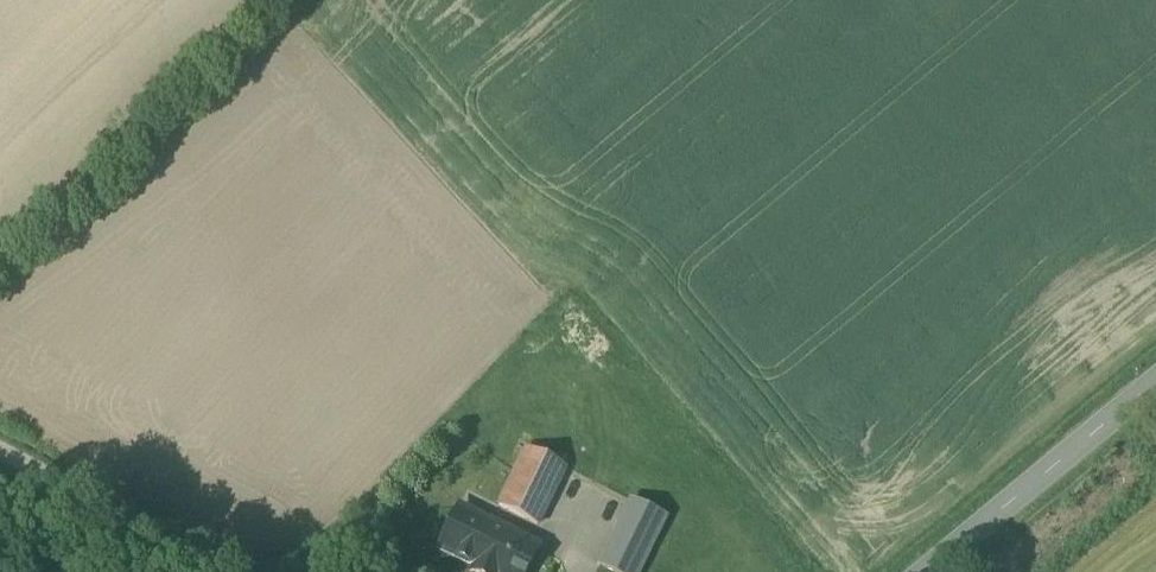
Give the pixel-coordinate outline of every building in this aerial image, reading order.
[(565,473),(526,454),(498,510),(538,529),(565,473)] [(631,504),(599,569),(606,571),(640,571),(665,521),(631,504)] [(460,511),(437,556),(469,571),(527,571),(538,551),(460,511)]
